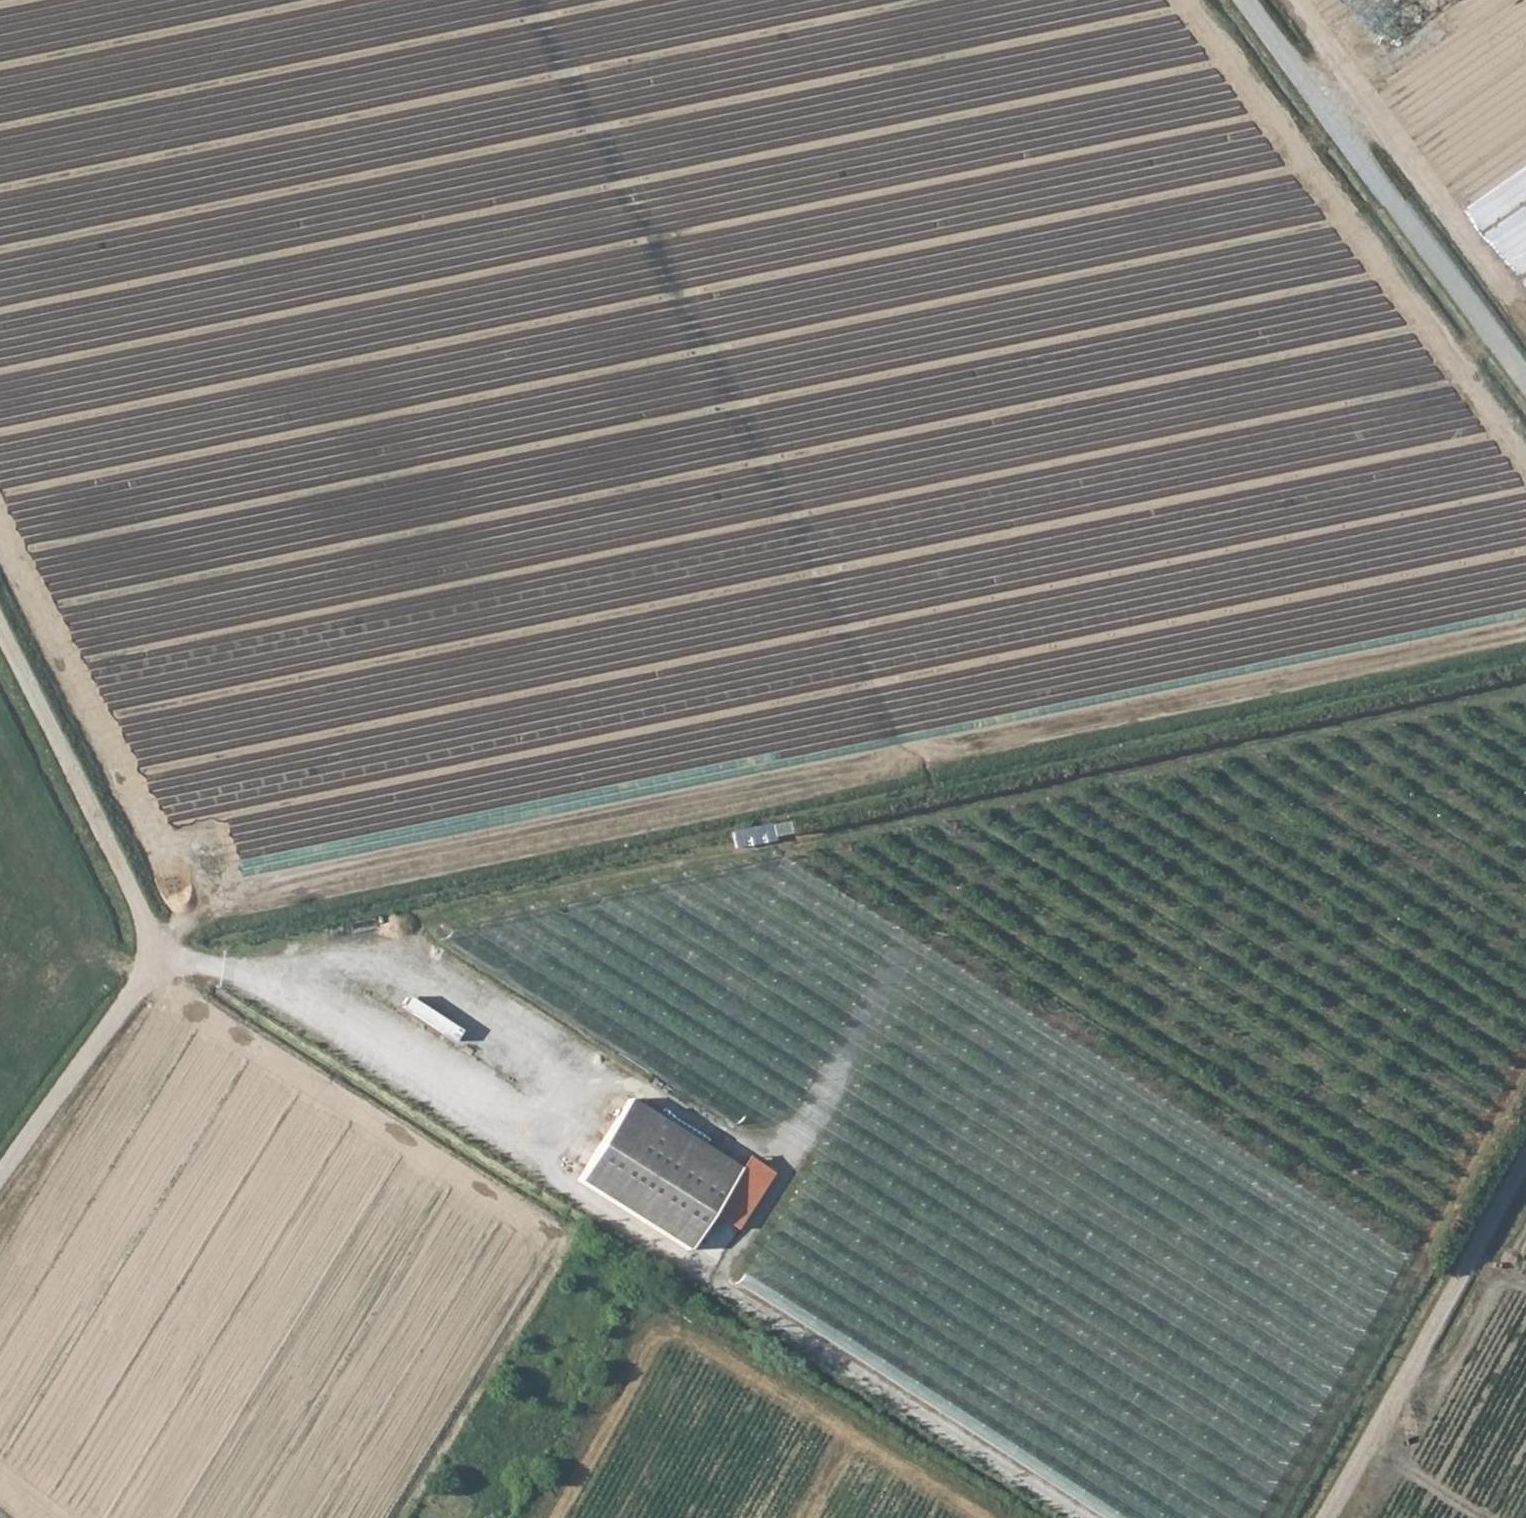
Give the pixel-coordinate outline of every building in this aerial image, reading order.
[(694,1251),(744,1165),(630,1098),(580,1184),(694,1251)]
